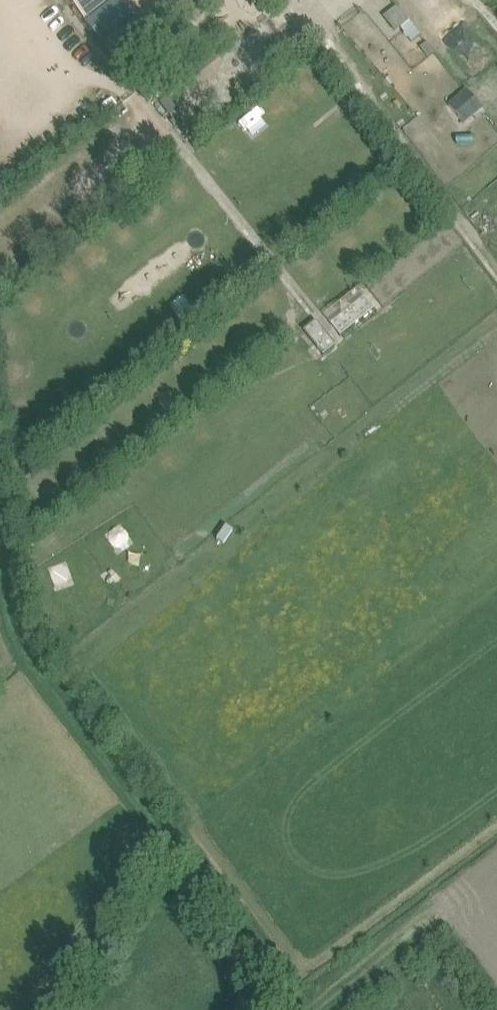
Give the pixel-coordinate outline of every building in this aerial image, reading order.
[(82,20),(108,0),(66,0),(82,20)] [(313,36),(326,55),(343,44),(339,39),(350,32),(367,58),(388,44),(385,39),(408,24),(392,0),(367,0),(313,36)] [(465,91),(455,98),(465,110),(474,103),(465,91)] [(364,296),(330,323),(340,335),(373,308),(364,296)] [(315,320),(303,330),(322,354),(328,350),(335,344),(315,320)]
